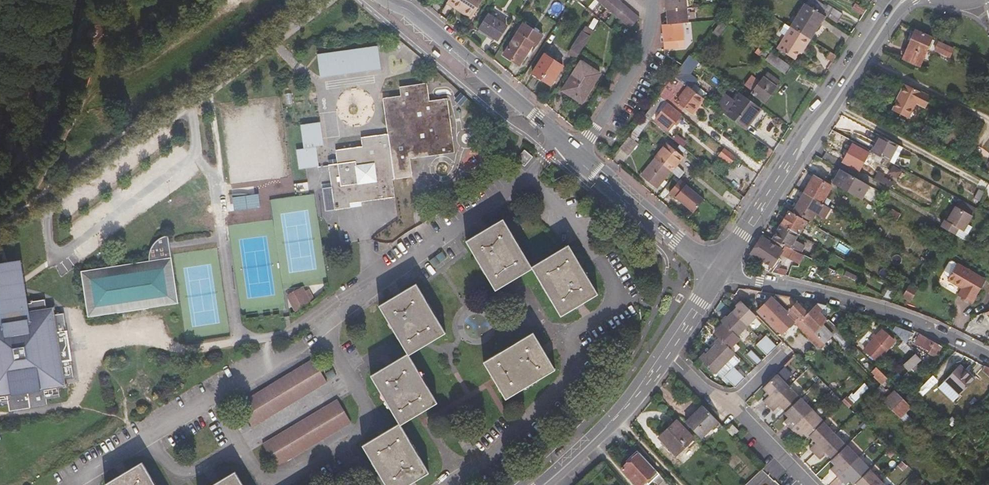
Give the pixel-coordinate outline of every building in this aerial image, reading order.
[(446,3),(458,10),(459,7),(465,11),(472,16),(482,0),(448,0),(446,3)] [(607,8),(613,13),(622,2),(619,0),(614,0),(607,8)] [(686,0),(666,0),(666,9),(687,8),(686,0)] [(837,23),(843,13),(828,4),(827,6),(817,0),(808,0),(806,3),(824,14),(837,23)] [(628,7),(622,2),(613,13),(619,18),(628,7)] [(810,38),(824,14),(806,3),(791,26),(793,27),(810,38)] [(633,12),(628,7),(619,18),(625,23),(633,12)] [(689,21),(687,8),(666,9),(667,24),(682,22),(689,21)] [(640,17),(633,12),(625,23),(631,28),(640,17)] [(507,25),(489,14),(480,28),(498,40),(507,25)] [(721,20),(713,31),(719,36),(727,25),(721,20)] [(537,43),(543,34),(524,22),(503,55),(519,65),(535,42),(537,43)] [(684,40),(682,22),(667,24),(662,24),(664,41),(664,49),(679,47),(678,40),(684,40)] [(805,47),(810,38),(793,27),(788,36),(786,35),(778,47),(795,58),(802,46),(805,47)] [(932,37),(915,29),(902,60),(919,67),(932,37)] [(579,53),(590,36),(583,31),(572,48),(579,53)] [(934,49),(949,57),(954,48),(938,41),(934,49)] [(379,47),(319,55),(322,78),(382,70),(379,47)] [(759,54),(765,58),(768,53),(763,49),(759,54)] [(792,65),(771,50),(765,59),(772,64),(785,74),(792,65)] [(563,65),(545,54),(533,72),(551,84),(563,65)] [(689,72),(698,60),(690,54),(682,65),(674,75),(688,85),(692,88),(698,79),(689,72)] [(563,90),(582,103),(601,73),(581,61),(563,90)] [(767,70),(751,91),(764,101),(780,80),(767,70)] [(674,75),(659,95),(664,98),(666,100),(673,92),(672,91),(676,86),(683,91),(688,85),(674,75)] [(350,203),(362,201),(395,197),(393,179),(413,176),(410,158),(454,151),(447,98),(430,101),(427,83),(400,87),(401,96),(383,98),(389,134),(361,138),(363,146),(336,150),(338,163),(329,165),(332,187),(323,189),(326,211),(351,208),(350,203)] [(929,95),(905,83),(900,94),(902,95),(894,111),(910,119),(917,103),(924,106),(929,95)] [(692,88),(688,85),(683,91),(677,100),(692,112),(704,97),(692,88)] [(988,101),(988,89),(985,86),(979,96),(988,101)] [(744,128),(761,106),(747,96),(740,91),(724,113),(730,117),(744,128)] [(659,95),(644,115),(648,118),(649,118),(664,98),(659,95)] [(682,113),(669,102),(656,118),(668,129),(674,121),(677,123),(680,120),(677,118),(682,113)] [(640,121),(633,130),(638,135),(643,129),(642,128),(645,124),(640,121)] [(298,169),(318,166),(315,148),(324,146),(320,123),(302,125),(305,149),(296,150),(298,169)] [(639,143),(629,135),(619,147),(628,155),(632,150),(639,143)] [(876,142),(871,152),(884,159),(888,161),(897,145),(880,135),(876,142)] [(675,174),(679,176),(685,169),(678,163),(683,156),(667,143),(656,157),(671,170),(675,174)] [(686,149),(679,144),(677,147),(684,152),(686,149)] [(853,144),(844,161),(860,170),(868,155),(882,163),(884,159),(871,152),(870,151),(869,153),(853,144)] [(516,159),(521,163),(526,160),(526,152),(523,150),(516,159)] [(526,160),(521,163),(524,166),(531,156),(526,152),(526,160)] [(664,178),(671,170),(656,157),(642,174),(657,187),(660,183),(663,186),(667,181),(664,178)] [(810,162),(806,168),(818,175),(821,168),(810,162)] [(834,174),(830,182),(845,191),(859,199),(867,184),(863,182),(853,176),(838,168),(834,174)] [(878,173),(875,178),(892,188),(895,183),(878,173)] [(803,192),(821,202),(831,185),(813,175),(803,192)] [(704,198),(686,183),(676,195),(694,210),(704,198)] [(980,198),(984,191),(979,189),(975,196),(980,198)] [(829,207),(821,202),(803,192),(793,209),(811,220),(815,213),(823,218),(829,207)] [(255,194),(232,196),(234,210),(260,207),(259,196),(255,197),(255,194)] [(947,212),(939,225),(954,234),(957,228),(962,230),(971,215),(954,205),(949,214),(947,212)] [(789,210),(780,224),(798,234),(806,220),(789,210)] [(532,267),(531,267),(503,219),(467,241),(496,289),(532,267)] [(798,234),(780,224),(772,239),(789,248),(792,243),(798,234)] [(815,229),(808,240),(826,249),(827,247),(822,244),(825,239),(827,240),(830,234),(815,225),(813,228),(815,229)] [(815,274),(820,263),(809,258),(789,248),(772,239),(762,234),(757,243),(750,254),(770,267),(780,253),(799,263),(800,264),(805,264),(810,267),(808,271),(815,274)] [(86,316),(176,302),(166,235),(164,235),(160,237),(156,240),(153,243),(151,245),(149,250),(149,255),(148,261),(80,272),(86,316)] [(789,248),(809,258),(812,253),(792,243),(789,248)] [(531,267),(532,267),(561,315),(597,293),(569,245),(531,267)] [(23,296),(19,261),(0,264),(0,299),(23,296)] [(958,296),(971,303),(985,279),(956,263),(955,265),(951,263),(948,264),(944,272),(944,275),(948,277),(947,279),(963,288),(958,296)] [(890,284),(898,289),(901,284),(905,278),(896,273),(890,284)] [(408,354),(408,355),(425,344),(430,342),(445,332),(416,284),(380,305),(408,354)] [(898,289),(895,295),(903,299),(910,288),(901,284),(898,289)] [(299,304),(311,295),(305,288),(293,297),(299,304)] [(821,310),(826,304),(818,303),(813,307),(808,302),(803,306),(799,302),(797,302),(791,296),(787,296),(776,293),(790,307),(799,317),(814,331),(827,317),(820,311),(821,310)] [(24,296),(23,296),(0,299),(0,402),(8,401),(9,408),(46,402),(45,396),(58,394),(57,387),(56,378),(64,377),(72,376),(62,310),(55,311),(46,312),(45,304),(44,296),(29,298),(30,300),(25,300),(24,296)] [(787,311),(783,307),(773,297),(765,304),(764,303),(758,309),(783,333),(795,321),(799,317),(790,307),(787,311)] [(672,299),(667,305),(672,308),(677,302),(672,299)] [(757,314),(742,299),(732,309),(747,324),(757,314)] [(53,303),(45,304),(46,312),(55,311),(53,303)] [(302,314),(308,309),(303,304),(297,308),(302,314)] [(722,319),(725,322),(737,334),(747,324),(732,309),(722,319)] [(720,336),(730,346),(739,336),(737,334),(725,322),(716,331),(720,336)] [(896,324),(892,330),(906,339),(910,332),(896,324)] [(874,338),(865,349),(877,360),(895,341),(882,329),(877,335),(874,332),(871,335),(874,338)] [(533,332),(484,362),(506,398),(554,368),(533,332)] [(761,338),(772,349),(777,344),(766,333),(761,338)] [(823,341),(816,334),(813,339),(815,341),(819,345),(823,341)] [(720,336),(710,345),(725,360),(735,351),(730,346),(720,336)] [(942,347),(923,336),(919,343),(930,350),(929,352),(936,357),(942,347)] [(814,347),(811,345),(809,347),(806,344),(809,341),(805,337),(802,340),(799,337),(792,344),(798,351),(800,349),(805,355),(814,347)] [(757,343),(767,354),(772,349),(761,338),(757,343)] [(903,347),(913,357),(916,354),(906,344),(903,347)] [(725,360),(710,345),(701,355),(716,370),(725,360)] [(747,353),(757,363),(762,359),(751,348),(747,353)] [(400,423),(400,425),(437,402),(408,355),(408,354),(372,375),(400,423)] [(910,361),(915,367),(922,359),(917,354),(916,354),(913,357),(910,361)] [(310,360),(235,404),(242,415),(248,426),(323,382),(310,360)] [(729,370),(740,380),(746,375),(735,364),(729,370)] [(785,365),(778,372),(763,386),(766,389),(765,392),(768,395),(764,399),(768,403),(769,404),(790,384),(785,379),(792,372),(785,365)] [(946,379),(960,394),(975,379),(965,370),(963,371),(958,366),(946,379)] [(725,374),(735,385),(740,380),(729,370),(725,374)] [(146,373),(139,379),(149,391),(155,386),(146,373)] [(873,386),(880,393),(882,391),(891,381),(884,374),(873,386)] [(65,386),(64,377),(56,378),(57,387),(65,386)] [(801,396),(790,384),(769,404),(774,409),(778,406),(781,408),(783,407),(786,410),(801,396)] [(878,395),(903,420),(907,415),(914,409),(898,393),(895,395),(892,392),(888,396),(882,391),(880,393),(878,395)] [(813,408),(801,396),(786,410),(787,411),(785,412),(789,416),(785,420),(793,428),(813,408)] [(333,401),(259,444),(266,456),(272,468),(346,424),(333,401)] [(692,427),(709,410),(705,406),(688,423),(692,427)] [(804,433),(808,436),(810,435),(824,421),(825,420),(813,408),(793,428),(800,436),(804,433)] [(703,438),(720,422),(709,410),(692,427),(703,438)] [(907,415),(903,420),(910,427),(915,422),(907,415)] [(676,452),(693,436),(678,419),(661,436),(676,452)] [(810,447),(816,452),(836,433),(824,421),(810,435),(813,437),(811,439),(815,443),(810,447)] [(400,423),(363,445),(387,484),(406,484),(429,472),(400,425),(400,423)] [(735,425),(729,431),(735,437),(741,431),(735,425)] [(829,455),(833,458),(847,444),(836,433),(816,452),(821,458),(825,454),(828,457),(829,455)] [(473,446),(472,446),(467,436),(459,441),(465,451),(473,446)] [(832,467),(840,475),(860,455),(848,443),(847,444),(833,458),(831,460),(835,464),(832,467)] [(639,449),(632,455),(635,457),(624,466),(638,481),(643,475),(647,478),(652,474),(662,484),(672,484),(639,449)] [(851,480),(855,484),(857,483),(871,469),(872,468),(860,455),(840,475),(848,484),(851,480)] [(142,463),(106,484),(155,484),(142,463)] [(882,479),(871,469),(857,483),(858,484),(876,484),(882,479)] [(235,472),(213,484),(243,484),(235,472)]
